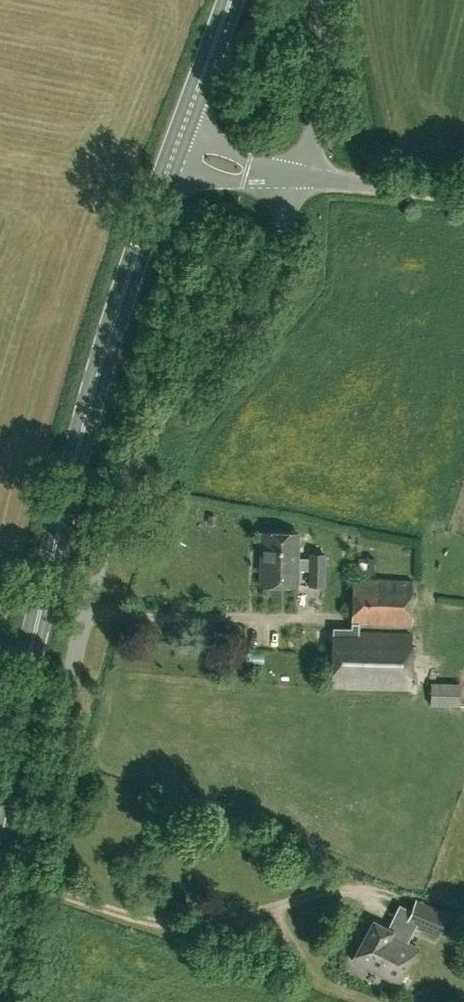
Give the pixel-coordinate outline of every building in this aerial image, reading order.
[(299,536),(263,534),(261,587),(297,589),(298,570),(310,571),(309,584),(324,585),(325,554),(310,553),(310,559),(298,558),(299,536)] [(410,689),(411,633),(360,631),(359,629),(411,630),(413,581),(353,579),(352,628),(333,628),(331,686),(410,689)] [(459,707),(460,684),(431,683),(430,706),(459,707)] [(415,900),(408,916),(397,912),(394,920),(437,938),(449,914),(415,900)] [(408,990),(416,979),(405,974),(417,951),(396,940),(399,934),(374,922),(354,961),(400,984),(399,986),(408,990)]
